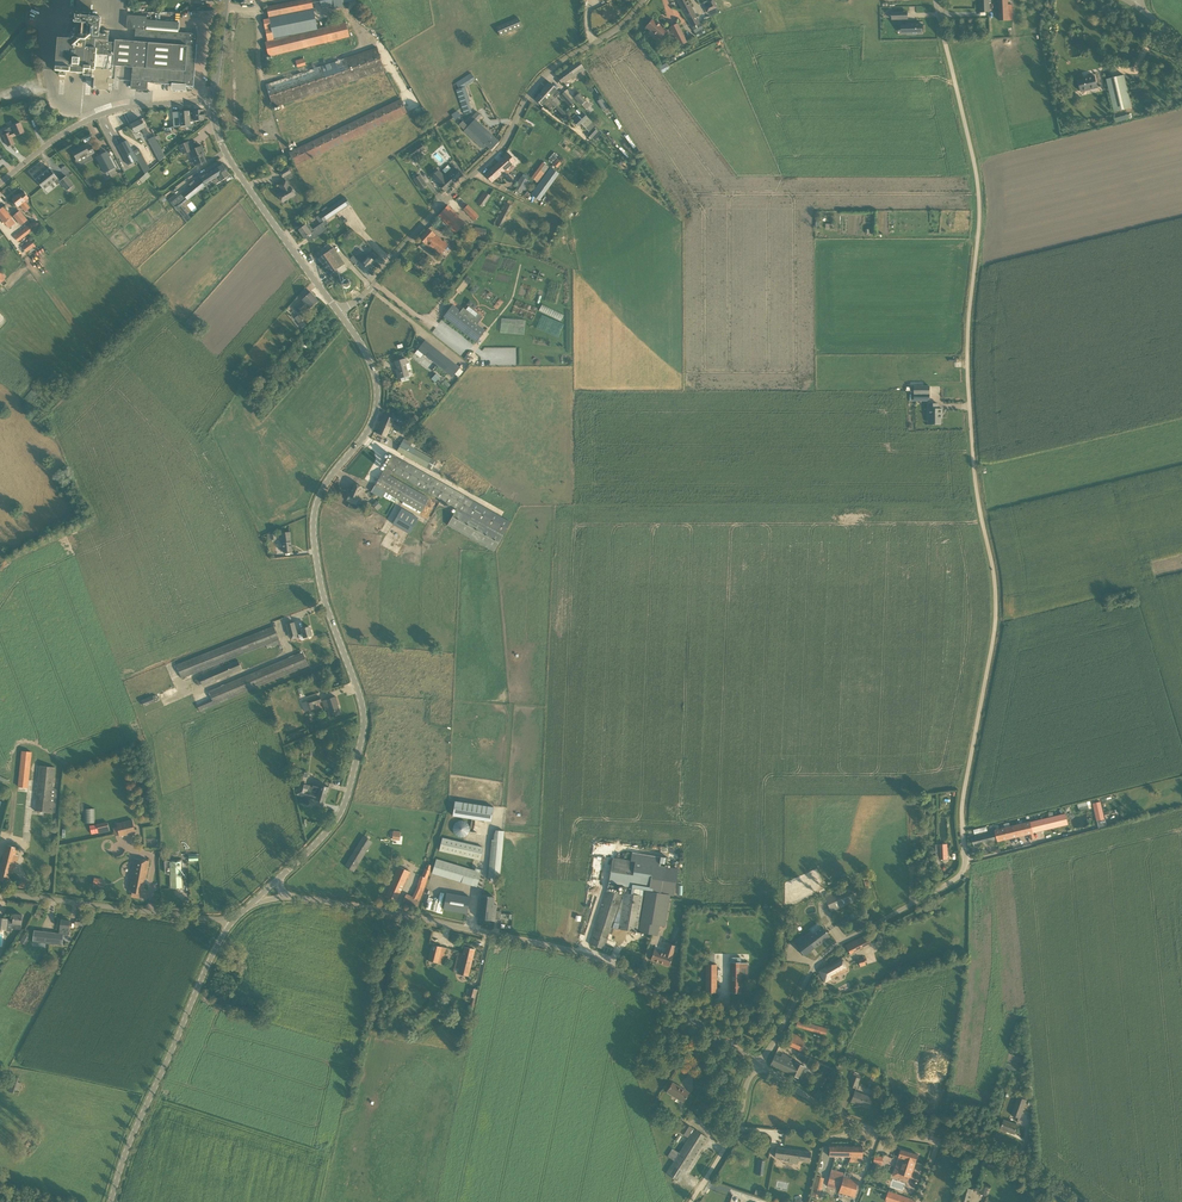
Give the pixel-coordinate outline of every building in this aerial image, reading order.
[(92,0),(77,0),(76,13),(91,14),(92,0)] [(269,19),(263,20),(267,37),(266,38),(267,42),(265,42),(269,56),(349,37),(346,23),(317,30),(311,0),(303,0),(267,7),(269,19)] [(349,0),(319,0),(321,7),(334,4),(335,8),(343,7),(342,2),(349,1),(349,0)] [(692,27),(699,23),(697,19),(687,0),(677,0),(690,23),(692,27)] [(711,10),(717,8),(713,0),(708,0),(707,0),(709,5),(704,7),(707,12),(711,10)] [(989,0),(979,0),(980,12),(990,12),(989,0)] [(999,21),(1009,20),(1008,0),(998,0),(999,21)] [(87,38),(75,37),(73,37),(73,39),(58,38),(56,71),(59,71),(59,75),(66,76),(66,71),(83,73),(83,75),(92,76),(92,78),(94,78),(94,89),(94,88),(111,90),(112,90),(112,79),(115,42),(108,41),(109,34),(100,33),(101,18),(70,15),(69,22),(88,24),(87,38)] [(133,67),(132,68),(131,81),(133,81),(133,83),(132,83),(132,88),(146,89),(147,84),(146,84),(146,82),(173,85),(173,88),(184,89),(184,85),(193,86),(197,34),(193,33),(178,32),(146,29),(147,20),(147,16),(128,15),(127,28),(136,29),(135,42),(134,42),(133,67)] [(496,26),(500,36),(522,27),(518,17),(496,26)] [(657,23),(652,19),(646,27),(660,39),(666,31),(659,25),(659,24),(658,25),(657,24),(657,23)] [(902,29),(907,29),(907,33),(923,33),(923,24),(915,24),(915,22),(906,23),(906,24),(902,24),(902,29)] [(669,27),(676,40),(684,36),(677,23),(669,27)] [(692,27),(692,28),(695,33),(703,29),(700,23),(700,24),(699,23),(692,27)] [(266,85),(273,108),(384,71),(377,48),(266,85)] [(304,58),(296,61),(298,67),(306,65),(304,58)] [(585,70),(579,61),(557,77),(562,85),(571,78),(572,79),(585,70)] [(660,64),(662,68),(663,69),(668,67),(665,61),(660,64)] [(459,89),(456,90),(464,115),(472,112),(468,102),(471,102),(466,86),(475,80),(471,73),(455,83),(459,89)] [(1124,75),(1106,79),(1114,111),(1131,107),(1124,75)] [(1095,76),(1087,78),(1087,79),(1078,81),(1081,92),(1081,91),(1081,90),(1088,89),(1089,90),(1097,88),(1095,76)] [(550,83),(542,91),(553,101),(555,103),(557,105),(560,102),(555,98),(560,93),(556,90),(557,89),(550,83)] [(146,89),(132,88),(131,93),(131,97),(146,98),(146,94),(146,89)] [(552,105),(553,105),(555,103),(553,101),(542,91),(535,99),(542,106),(545,109),(547,110),(549,109),(552,107),(552,105)] [(561,95),(566,100),(570,106),(574,102),(564,92),(561,95)] [(579,92),(574,97),(581,105),(585,109),(588,106),(585,102),(586,100),(579,92)] [(288,152),(292,160),(295,165),(406,110),(400,97),(288,152)] [(189,111),(180,111),(180,112),(173,112),(174,127),(190,126),(190,121),(204,120),(204,118),(205,118),(204,112),(203,112),(203,110),(193,110),(189,111)] [(452,114),(456,119),(462,115),(458,110),(452,114)] [(462,128),(461,129),(483,149),(486,146),(491,150),(499,141),(477,121),(482,116),(477,111),(465,124),(462,121),(459,125),(462,128)] [(577,127),(581,124),(588,118),(582,112),(581,112),(578,116),(572,121),(577,127)] [(146,127),(141,119),(131,124),(135,133),(141,129),(144,135),(148,133),(146,127)] [(17,136),(24,132),(21,123),(13,126),(8,128),(8,129),(2,131),(8,146),(14,143),(12,137),(16,135),(17,136)] [(593,127),(589,132),(587,134),(591,139),(598,132),(593,127)] [(149,139),(158,159),(160,161),(165,156),(155,136),(149,139)] [(118,146),(128,165),(133,162),(135,161),(137,160),(139,163),(140,165),(145,174),(150,170),(139,148),(133,151),(127,140),(118,146)] [(195,166),(206,161),(203,153),(204,152),(202,146),(192,150),(188,142),(180,146),(183,154),(189,152),(195,166)] [(413,158),(424,150),(420,144),(408,152),(413,158)] [(95,153),(91,145),(86,147),(85,145),(72,152),(77,160),(75,161),(78,166),(88,160),(86,156),(89,154),(90,155),(95,153)] [(114,168),(115,168),(106,152),(96,157),(105,173),(108,172),(111,176),(117,173),(114,168)] [(515,161),(508,153),(484,175),(492,182),(515,161)] [(553,163),(558,167),(562,163),(557,158),(553,163)] [(543,162),(531,178),(538,183),(550,167),(543,162)] [(213,177),(226,170),(222,164),(205,175),(205,174),(200,177),(201,179),(182,194),(182,195),(177,199),(179,202),(185,197),(187,201),(206,186),(205,185),(209,183),(208,183),(215,179),(213,177)] [(445,191),(462,176),(453,166),(443,176),(438,170),(431,177),(445,191)] [(291,173),(289,170),(288,168),(280,172),(283,177),(291,173)] [(44,189),(58,178),(50,169),(45,173),(42,175),(42,176),(36,180),(44,189)] [(208,183),(209,183),(211,187),(221,181),(229,176),(226,170),(213,177),(215,179),(208,183)] [(312,229),(308,223),(298,230),(304,238),(311,233),(314,238),(326,230),(323,226),(328,223),(326,220),(350,204),(353,209),(392,183),(384,170),(328,208),(323,212),(319,215),(323,222),(312,229)] [(542,195),(554,179),(546,173),(534,190),(542,195)] [(426,185),(419,175),(414,179),(421,189),(426,185)] [(66,176),(60,181),(67,191),(74,185),(66,176)] [(89,176),(85,180),(90,187),(95,183),(89,176)] [(527,181),(520,177),(516,184),(523,188),(527,181)] [(289,188),(286,182),(286,181),(279,185),(283,192),(278,194),(283,202),(295,195),(291,187),(289,188)] [(482,207),(490,195),(484,191),(476,203),(482,207)] [(12,200),(18,207),(21,204),(27,210),(30,208),(25,201),(29,198),(24,193),(20,196),(19,194),(12,200)] [(500,228),(512,206),(506,203),(494,225),(500,228)] [(456,233),(465,224),(447,205),(439,215),(454,232),(456,233)] [(474,220),(479,216),(468,205),(463,209),(474,220)] [(5,223),(9,228),(16,223),(3,207),(0,210),(0,217),(5,223)] [(187,214),(183,209),(179,212),(183,218),(187,214)] [(21,225),(27,220),(19,211),(14,216),(21,225)] [(36,227),(32,222),(14,236),(18,241),(36,227)] [(478,236),(485,237),(487,228),(479,227),(478,236)] [(435,235),(428,228),(419,238),(426,244),(433,249),(440,255),(448,244),(435,235)] [(33,238),(31,240),(22,247),(26,252),(37,243),(33,238)] [(319,258),(332,278),(336,275),(337,276),(340,274),(347,269),(346,269),(347,269),(343,264),(344,264),(333,248),(319,258)] [(368,256),(365,253),(359,260),(353,255),(350,259),(354,263),(355,264),(358,260),(359,261),(362,263),(368,269),(374,261),(377,257),(372,253),(368,256)] [(423,266),(427,260),(423,257),(418,263),(423,266)] [(338,277),(342,282),(341,283),(341,284),(342,286),(343,287),(345,288),(347,288),(349,287),(350,286),(351,284),(351,283),(350,282),(349,280),(347,279),(346,279),(345,279),(341,275),(338,277)] [(309,309),(318,301),(310,292),(302,300),(303,301),(297,306),(299,308),(302,312),(308,307),(309,309)] [(550,315),(553,309),(542,304),(539,310),(550,315)] [(452,305),(443,317),(476,342),(485,331),(452,305)] [(525,330),(526,320),(502,317),(501,321),(505,321),(505,325),(501,325),(500,332),(520,334),(521,330),(525,330)] [(417,349),(423,353),(452,377),(460,367),(425,340),(417,349)] [(406,358),(395,361),(398,371),(396,372),(398,378),(400,378),(401,382),(409,380),(408,376),(405,363),(407,363),(406,358)] [(436,373),(431,379),(435,382),(440,377),(436,373)] [(914,401),(930,401),(930,393),(930,387),(914,387),(914,393),(914,401)] [(931,424),(941,424),(941,414),(942,414),(942,409),(938,409),(938,404),(929,404),(929,414),(931,414),(931,424)] [(415,414),(411,419),(416,423),(419,418),(415,414)] [(385,415),(382,422),(387,424),(385,427),(390,429),(389,430),(392,431),(394,427),(399,429),(401,425),(393,422),(394,419),(385,415)] [(387,424),(382,422),(377,433),(386,437),(389,430),(390,429),(385,427),(387,424)] [(399,446),(411,453),(414,448),(415,445),(404,439),(402,441),(399,446)] [(432,458),(414,448),(411,453),(399,446),(397,451),(427,468),(432,458)] [(492,511),(394,456),(392,455),(383,471),(371,491),(382,498),(385,491),(421,512),(429,499),(390,475),(392,471),(457,508),(447,525),(494,552),(510,522),(492,511)] [(432,458),(427,468),(432,471),(438,462),(432,458)] [(350,493),(347,500),(350,502),(347,507),(356,511),(359,503),(357,502),(359,497),(356,496),(359,491),(360,492),(362,487),(355,484),(350,493)] [(382,506),(376,500),(372,504),(378,510),(382,506)] [(403,508),(394,524),(411,534),(420,518),(403,508)] [(283,552),(292,552),(290,532),(281,533),(283,552)] [(304,639),(303,638),(311,635),(312,634),(311,631),(310,631),(309,627),(301,629),(296,630),(294,622),(286,624),(289,636),(297,634),(297,635),(298,635),(299,639),(301,640),(304,639)] [(280,643),(279,639),(274,626),(176,665),(181,678),(266,645),(267,648),(280,643)] [(212,700),(198,706),(197,706),(199,711),(308,665),(303,652),(209,691),(212,700)] [(239,660),(212,671),(199,677),(202,686),(242,669),(239,660)] [(142,700),(144,706),(155,701),(153,696),(142,700)] [(320,697),(306,701),(302,703),(305,712),(314,709),(313,705),(321,702),(320,697)] [(326,700),(329,708),(332,717),(341,714),(339,708),(338,709),(337,706),(338,706),(335,697),(326,700)] [(306,747),(305,755),(312,756),(313,748),(306,747)] [(30,788),(32,751),(21,750),(19,787),(30,788)] [(35,811),(50,812),(55,813),(58,790),(53,790),(55,767),(40,766),(35,811)] [(297,775),(299,775),(297,782),(299,783),(298,788),(307,791),(309,785),(305,784),(306,781),(308,773),(301,771),(298,770),(297,775)] [(313,783),(312,786),(311,792),(317,794),(318,791),(327,794),(329,787),(313,783)] [(325,802),(327,794),(318,791),(317,794),(311,792),(307,791),(298,788),(296,794),(301,796),(300,802),(309,805),(311,798),(316,800),(315,800),(325,802)] [(493,807),(455,801),(453,816),(491,822),(493,807)] [(1100,801),(1093,803),(1097,821),(1104,819),(1100,801)] [(1066,813),(1031,821),(1034,833),(1069,824),(1066,813)] [(117,823),(117,826),(119,834),(120,836),(135,833),(132,819),(117,823)] [(452,832),(465,839),(472,826),(458,819),(452,832)] [(107,821),(97,824),(99,833),(109,831),(107,821)] [(996,834),(997,840),(997,842),(1029,834),(1030,839),(1035,838),(1034,833),(1031,823),(1031,821),(995,830),(996,834)] [(492,840),(488,877),(499,878),(504,831),(496,830),(495,840),(492,840)] [(975,834),(976,838),(972,839),(974,846),(997,840),(996,834),(995,830),(994,830),(990,831),(975,834)] [(400,840),(401,832),(393,832),(392,839),(400,840)] [(372,842),(364,836),(345,866),(354,872),(372,842)] [(442,838),(440,845),(439,850),(479,860),(482,847),(442,838)] [(0,870),(0,881),(7,883),(10,874),(13,875),(14,870),(16,861),(18,855),(16,854),(18,848),(6,844),(5,851),(0,870)] [(117,854),(124,855),(124,846),(113,846),(113,850),(117,850),(117,854)] [(659,925),(665,926),(670,895),(673,896),(677,869),(667,867),(668,858),(634,852),(634,853),(632,852),(630,860),(613,858),(608,890),(590,944),(604,949),(609,933),(612,934),(614,928),(657,935),(659,925)] [(136,859),(134,858),(132,868),(135,868),(133,879),(130,892),(142,894),(143,889),(144,889),(145,883),(143,883),(144,879),(145,879),(146,874),(149,861),(136,859)] [(477,886),(481,873),(436,859),(432,873),(477,886)] [(170,862),(171,888),(182,887),(181,862),(170,862)] [(425,868),(422,876),(427,878),(430,870),(432,865),(428,864),(426,869),(425,868)] [(386,896),(396,901),(407,877),(408,877),(411,871),(398,866),(386,896)] [(100,886),(102,879),(94,877),(93,885),(100,886)] [(854,885),(825,898),(825,899),(822,900),(824,903),(826,902),(830,911),(860,898),(854,885)] [(446,893),(443,909),(467,913),(470,897),(446,893)] [(415,907),(419,900),(413,897),(406,894),(402,901),(415,907)] [(480,896),(479,909),(496,911),(497,905),(494,905),(494,897),(480,896)] [(428,907),(427,909),(440,913),(443,905),(435,902),(436,899),(428,897),(426,906),(428,907)] [(478,918),(495,921),(496,911),(479,909),(478,918)] [(6,930),(12,931),(12,928),(21,929),(23,915),(14,914),(13,919),(8,919),(8,918),(0,918),(0,930),(6,930)] [(70,921),(61,920),(60,928),(59,933),(34,930),(33,941),(62,945),(64,934),(63,934),(63,929),(69,929),(72,929),(74,928),(74,926),(73,924),(70,924),(70,921)] [(810,931),(799,939),(794,943),(797,946),(804,956),(830,936),(822,927),(812,934),(810,931)] [(871,943),(866,934),(863,936),(845,945),(850,953),(871,943)] [(437,963),(441,947),(433,944),(429,961),(437,963)] [(660,963),(669,966),(672,956),(675,946),(668,944),(666,949),(668,949),(666,954),(654,950),(651,960),(657,962),(660,963)] [(458,952),(454,967),(459,968),(458,973),(468,976),(475,949),(465,946),(463,953),(458,952)] [(843,973),(848,971),(841,958),(835,961),(836,961),(819,971),(825,982),(843,973)] [(866,958),(864,959),(864,958),(858,959),(860,966),(866,964),(865,962),(867,962),(866,958)] [(730,993),(740,993),(740,987),(747,987),(747,963),(741,963),(741,962),(730,962),(730,993)] [(706,993),(716,993),(716,964),(706,964),(706,993)] [(470,988),(468,996),(473,997),(471,1006),(474,1007),(477,998),(475,997),(477,990),(470,988)] [(826,1034),(828,1029),(798,1020),(796,1026),(826,1034)] [(806,1053),(811,1042),(805,1039),(805,1038),(792,1033),(787,1045),(806,1053)] [(780,1057),(775,1055),(770,1065),(790,1074),(798,1078),(804,1066),(796,1062),(795,1064),(790,1062),(791,1058),(782,1054),(780,1057)] [(856,1088),(861,1074),(854,1072),(849,1086),(856,1088)] [(13,1076),(8,1091),(14,1093),(15,1088),(19,1090),(21,1083),(18,1082),(19,1077),(13,1076)] [(824,1088),(828,1080),(822,1076),(817,1085),(824,1088)] [(683,1102),(689,1093),(672,1083),(667,1092),(683,1102)] [(851,1101),(869,1108),(873,1098),(854,1091),(851,1101)] [(1020,1093),(1018,1097),(1012,1115),(1020,1118),(1028,1096),(1022,1094),(1020,1093)] [(1014,1134),(1018,1125),(1004,1120),(1000,1129),(1007,1131),(1007,1130),(1014,1133),(1014,1134)] [(707,1137),(685,1123),(679,1132),(689,1138),(679,1153),(672,1148),(667,1157),(674,1161),(666,1174),(679,1182),(707,1137)] [(842,1156),(851,1156),(851,1146),(829,1145),(829,1156),(842,1156)] [(851,1146),(851,1156),(849,1161),(858,1162),(858,1157),(862,1157),(862,1146),(851,1146)] [(811,1152),(776,1147),(774,1157),(789,1159),(788,1162),(798,1164),(798,1160),(810,1162),(811,1152)] [(894,1172),(911,1176),(918,1155),(901,1150),(897,1160),(898,1160),(894,1172)] [(881,1167),(883,1157),(875,1156),(874,1163),(876,1163),(876,1167),(881,1167)] [(764,1161),(763,1161),(758,1160),(756,1175),(761,1175),(763,1175),(764,1161)] [(812,1195),(816,1196),(819,1197),(824,1178),(820,1177),(821,1174),(817,1173),(812,1195)] [(830,1174),(828,1183),(840,1186),(843,1177),(830,1174)] [(858,1181),(850,1179),(843,1177),(840,1186),(839,1192),(853,1196),(858,1181)] [(973,1190),(964,1187),(959,1201),(969,1201),(973,1190)] [(886,1200),(890,1201),(916,1201),(888,1192),(886,1200)]
